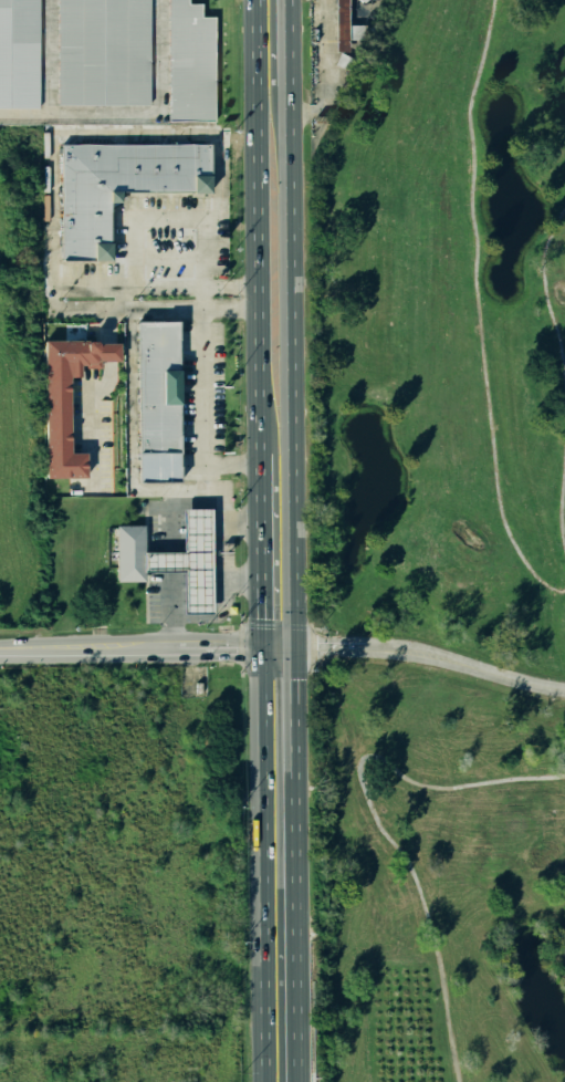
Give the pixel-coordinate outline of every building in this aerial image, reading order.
[(38,111),(0,110),(0,0),(38,0),(38,111)] [(60,106),(61,0),(149,0),(148,107),(60,106)] [(169,124),(168,0),(187,0),(187,6),(199,6),(199,20),(212,20),(213,123),(169,124)] [(351,51),(351,40),(366,40),(366,25),(350,25),(349,0),(335,0),(336,52),(351,51)] [(335,64),(349,70),(354,59),(340,53),(335,64)] [(103,258),(103,194),(205,194),(205,146),(61,146),(61,258),(103,258)] [(179,323),(139,322),(137,483),(178,483),(179,323)] [(94,340),(44,341),(48,475),(86,478),(87,452),(71,452),(71,378),(81,376),(80,367),(98,368),(100,362),(119,361),(121,344),(97,343),(94,340)] [(183,552),(144,552),(145,570),(183,570),(184,612),(213,612),(212,509),(183,509),(183,552)] [(116,526),(144,524),(144,552),(144,572),(144,580),(117,581),(116,526)]
